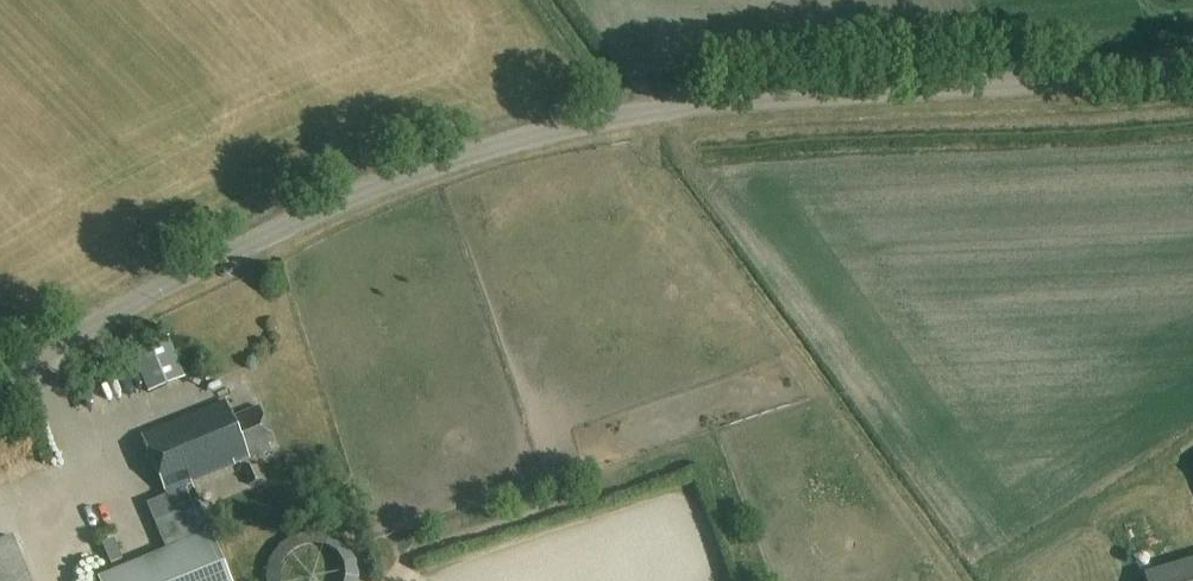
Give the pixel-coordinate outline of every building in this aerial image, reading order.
[(133,353),(149,393),(186,378),(170,338),(133,353)] [(233,418),(226,403),(225,400),(142,435),(186,541),(212,531),(191,482),(202,477),(203,480),(272,452),(270,446),(275,444),(260,406),(233,418)] [(258,466),(244,472),(250,486),(264,481),(258,466)] [(211,533),(98,578),(99,580),(230,580),(211,533)] [(13,537),(0,543),(0,580),(31,580),(13,537)] [(112,565),(123,560),(114,540),(103,545),(112,565)] [(1143,576),(1145,580),(1192,580),(1192,561),(1143,576)]
